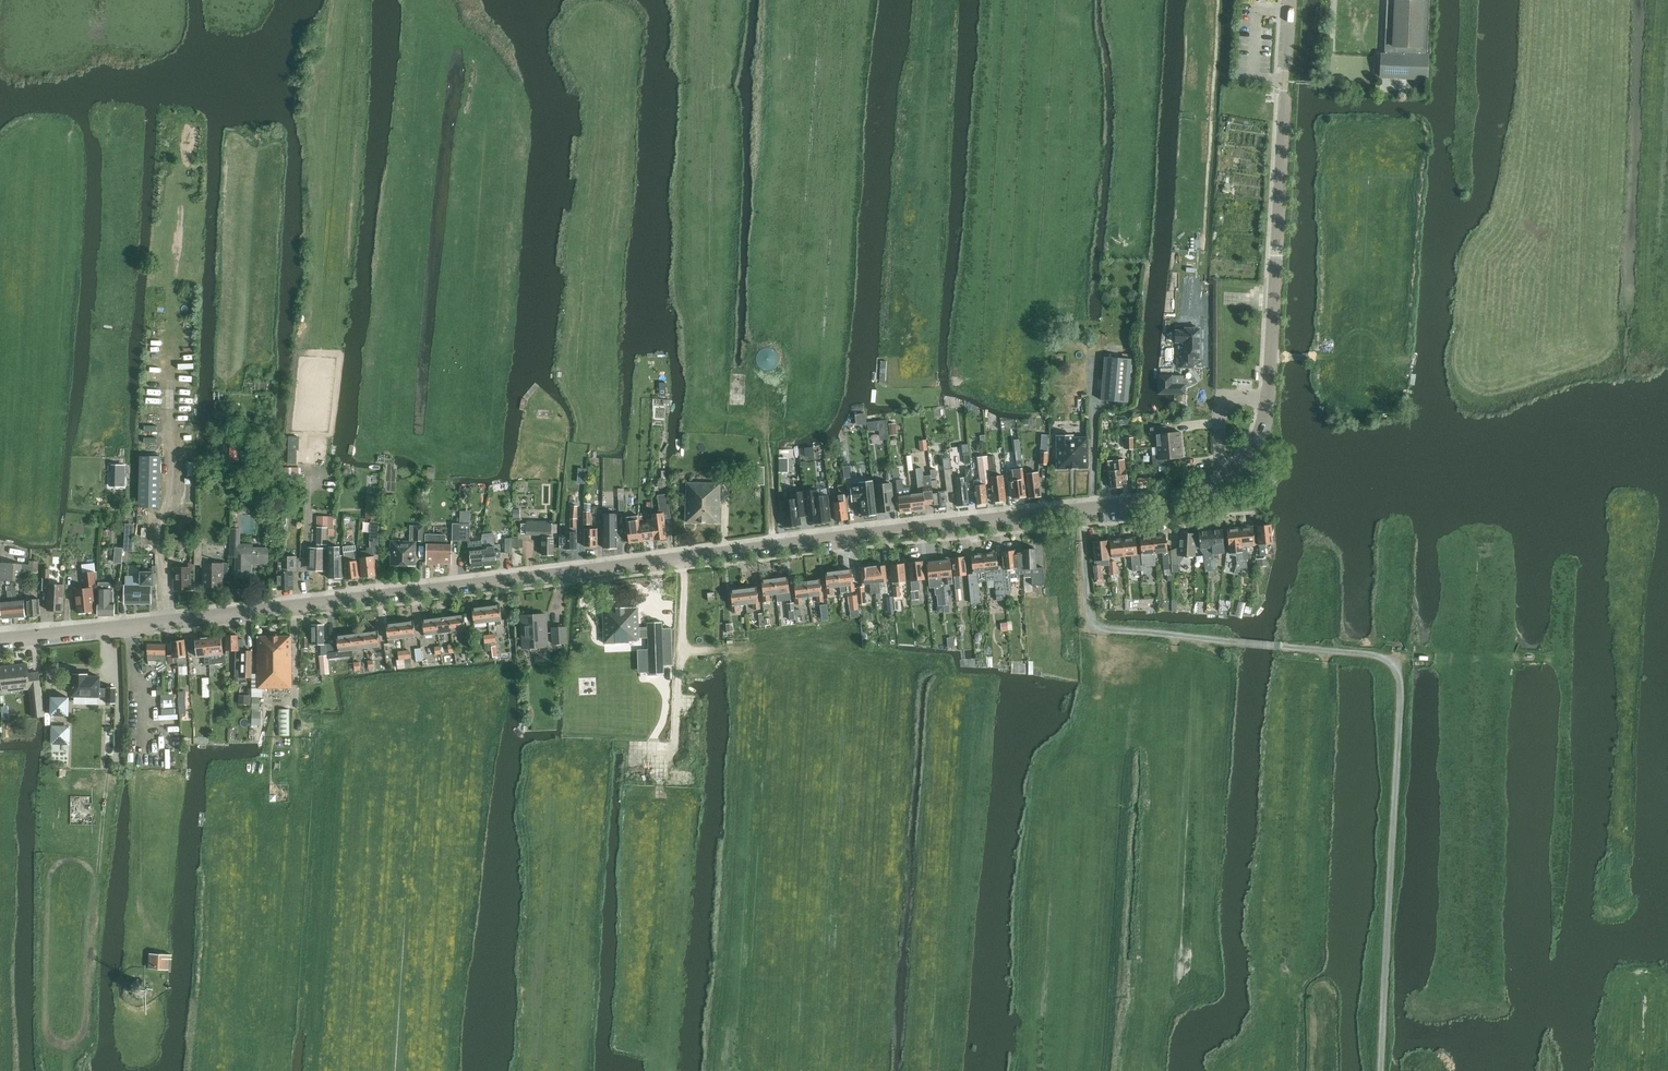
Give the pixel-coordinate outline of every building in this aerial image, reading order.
[(1384,55),(1381,55),(1380,77),(1423,79),(1427,79),(1428,57),(1426,57),(1429,0),(1387,0),(1384,55)] [(1176,330),(1175,342),(1184,342),(1184,357),(1180,357),(1180,368),(1193,368),(1193,359),(1200,359),(1200,328),(1184,328),(1184,330),(1176,330)] [(1099,399),(1113,400),(1126,401),(1129,358),(1103,356),(1099,399)] [(1184,375),(1159,375),(1159,394),(1175,394),(1185,394),(1185,384),(1184,384),(1184,375)] [(229,428),(230,410),(219,409),(218,427),(229,428)] [(865,412),(854,413),(855,421),(866,419),(865,415),(865,412)] [(886,418),(867,421),(869,431),(879,429),(880,439),(889,437),(886,418)] [(894,423),(888,423),(889,435),(896,434),(894,423)] [(1155,445),(1179,443),(1178,430),(1163,431),(1162,425),(1147,426),(1148,438),(1154,438),(1155,445)] [(1048,451),(1047,451),(1048,435),(1041,434),(1039,464),(1047,464),(1048,451)] [(1074,435),(1056,435),(1056,469),(1088,469),(1087,436),(1074,436),(1074,435)] [(239,444),(230,443),(230,462),(238,462),(239,444)] [(1179,443),(1155,445),(1155,453),(1150,453),(1150,465),(1165,464),(1165,457),(1180,456),(1179,443)] [(813,447),(805,448),(806,456),(813,455),(813,447)] [(158,506),(160,456),(139,456),(138,505),(158,506)] [(986,502),(984,484),(990,484),(986,456),(977,457),(980,479),(972,480),(973,485),(972,485),(974,504),(986,502)] [(780,457),(779,471),(789,472),(790,457),(780,457)] [(1113,461),(1108,461),(1109,471),(1110,488),(1122,486),(1121,480),(1127,479),(1126,470),(1125,470),(1123,460),(1113,461)] [(1009,470),(1010,480),(1011,497),(1013,497),(1014,499),(1019,498),(1020,496),(1024,495),(1022,472),(1021,461),(1016,461),(1017,468),(1009,470)] [(850,465),(843,466),(844,478),(852,477),(850,465)] [(764,484),(764,466),(755,466),(755,485),(764,484)] [(280,474),(280,493),(287,493),(288,483),(300,483),(300,474),(301,474),(301,468),(280,467),(280,474)] [(435,486),(435,480),(436,468),(428,467),(428,478),(429,478),(428,485),(435,486)] [(578,467),(577,482),(586,482),(587,468),(578,467)] [(916,491),(909,492),(910,511),(924,509),(923,505),(932,504),(929,475),(922,476),(921,467),(914,468),(916,491)] [(952,477),(955,505),(967,503),(966,489),(972,489),(969,467),(963,468),(964,476),(952,477)] [(953,491),(950,468),(942,469),(945,492),(953,491)] [(989,470),(990,485),(992,501),(1005,500),(1002,475),(996,476),(995,469),(989,470)] [(125,486),(125,472),(112,472),(111,486),(125,486)] [(1038,472),(1027,474),(1029,498),(1041,496),(1038,472)] [(901,478),(895,478),(898,512),(910,511),(909,492),(908,486),(902,486),(901,478)] [(933,507),(945,506),(943,490),(936,490),(935,479),(930,480),(933,507)] [(717,522),(719,483),(685,482),(684,521),(717,522)] [(875,515),(871,483),(858,484),(859,489),(850,490),(852,503),(860,502),(862,517),(875,515)] [(872,485),(875,513),(893,511),(890,483),(872,485)] [(817,490),(804,491),(806,510),(813,509),(813,514),(814,523),(831,521),(828,496),(827,496),(827,488),(817,489),(817,490)] [(791,499),(782,501),(784,526),(801,524),(800,516),(800,510),(806,510),(804,491),(791,493),(791,499)] [(839,501),(838,501),(832,502),(834,520),(846,518),(843,494),(838,495),(839,501)] [(658,513),(650,514),(653,539),(666,537),(663,517),(669,516),(667,495),(657,497),(659,510),(658,510),(658,513)] [(377,519),(378,497),(367,496),(366,518),(377,519)] [(570,505),(569,518),(569,531),(563,531),(563,533),(559,533),(559,547),(563,547),(563,548),(575,548),(575,518),(577,506),(570,505)] [(582,546),(583,545),(596,545),(596,528),(589,528),(589,511),(582,511),(582,546)] [(646,523),(638,523),(641,541),(653,539),(650,514),(650,512),(645,513),(646,523)] [(617,513),(603,513),(603,548),(617,548),(617,515),(617,513)] [(637,513),(629,515),(624,515),(628,543),(641,541),(638,523),(637,513)] [(460,523),(459,541),(468,541),(470,541),(471,524),(471,515),(460,515),(460,523)] [(309,549),(308,569),(325,570),(326,537),(326,534),(332,534),(334,534),(334,524),(334,517),(334,516),(318,516),(317,549),(309,549)] [(520,533),(526,534),(541,534),(541,553),(553,554),(553,537),(556,537),(556,522),(551,523),(551,520),(526,521),(526,524),(521,523),(520,533)] [(1268,525),(1268,524),(1261,525),(1261,526),(1256,527),(1260,556),(1265,556),(1264,544),(1272,544),(1270,525),(1268,525)] [(424,541),(424,525),(410,525),(410,540),(400,540),(392,540),(392,554),(392,565),(414,565),(415,541),(424,541)] [(126,526),(124,548),(133,549),(134,526),(126,526)] [(1239,528),(1242,560),(1240,560),(1240,561),(1240,569),(1248,568),(1247,560),(1249,559),(1247,546),(1254,545),(1252,527),(1250,527),(1250,526),(1243,527),(1244,528),(1239,528)] [(229,528),(228,556),(235,556),(235,577),(246,577),(251,577),(251,563),(267,563),(267,548),(251,548),(251,544),(238,544),(238,529),(232,528),(229,528)] [(1233,528),(1227,528),(1227,529),(1229,553),(1236,555),(1237,562),(1235,568),(1239,569),(1240,569),(1240,561),(1240,560),(1242,560),(1239,528),(1233,529),(1233,528)] [(358,550),(357,551),(360,577),(370,575),(371,578),(376,577),(373,555),(379,555),(378,541),(379,530),(371,529),(370,542),(370,547),(365,547),(366,549),(358,550)] [(1221,530),(1209,531),(1212,560),(1210,560),(1211,571),(1216,571),(1215,560),(1218,559),(1218,554),(1224,553),(1221,530)] [(1204,572),(1207,571),(1211,571),(1210,560),(1212,560),(1209,531),(1198,532),(1199,550),(1203,555),(1204,572)] [(480,540),(483,565),(495,564),(494,557),(500,556),(499,545),(494,546),(492,533),(481,534),(480,540)] [(1180,553),(1180,556),(1194,556),(1195,533),(1180,533),(1180,553)] [(452,562),(452,544),(448,544),(448,539),(446,539),(446,534),(426,534),(426,544),(427,544),(427,562),(452,562)] [(1152,536),(1154,553),(1161,553),(1163,569),(1169,569),(1168,556),(1169,555),(1169,552),(1167,552),(1165,534),(1152,536)] [(1152,536),(1139,537),(1140,554),(1142,566),(1155,565),(1154,553),(1152,536)] [(1134,538),(1122,539),(1123,556),(1131,556),(1132,571),(1140,570),(1140,568),(1139,556),(1137,556),(1134,538)] [(1123,556),(1122,539),(1108,540),(1110,558),(1123,556)] [(469,551),(465,551),(466,562),(470,561),(471,561),(471,566),(483,565),(480,540),(476,540),(470,541),(468,541),(469,550),(469,551)] [(1094,565),(1092,566),(1094,579),(1102,579),(1100,560),(1108,559),(1106,541),(1093,542),(1094,565)] [(202,542),(194,542),(194,553),(202,554),(202,542)] [(343,561),(345,578),(347,578),(348,579),(352,579),(352,578),(358,577),(355,545),(342,546),(344,561),(343,561)] [(326,547),(326,549),(327,577),(333,577),(333,579),(340,579),(340,577),(342,577),(340,546),(326,547)] [(115,547),(114,551),(115,563),(121,563),(122,548),(115,547)] [(1026,550),(1021,550),(1021,553),(1022,569),(1022,573),(1022,577),(1023,577),(1030,577),(1030,586),(1042,585),(1042,568),(1035,568),(1034,549),(1032,549),(1032,547),(1026,547),(1026,550)] [(1006,550),(1001,551),(1003,569),(1001,569),(1003,591),(1005,591),(1010,590),(1009,578),(1018,577),(1020,575),(1020,573),(1022,573),(1022,569),(1021,553),(1015,553),(1014,549),(1013,549),(1011,548),(1007,548),(1006,550)] [(985,581),(986,581),(996,580),(998,600),(1005,599),(1005,597),(1005,593),(1005,591),(1003,591),(1001,569),(1001,568),(997,568),(996,553),(983,554),(984,571),(985,581)] [(1178,553),(1171,553),(1172,573),(1179,573),(1178,556),(1180,556),(1180,553),(1178,553)] [(984,571),(983,554),(970,555),(971,572),(972,572),(973,575),(967,575),(970,604),(980,603),(977,572),(984,571)] [(203,555),(202,555),(201,567),(204,567),(204,586),(222,586),(223,576),(227,576),(229,570),(230,563),(229,563),(224,562),(224,563),(208,563),(208,557),(203,555)] [(282,562),(278,562),(278,578),(278,589),(293,589),(293,571),(296,571),(296,556),(282,556),(282,562)] [(942,559),(938,560),(937,560),(942,605),(948,605),(946,584),(952,584),(951,576),(950,558),(949,558),(947,557),(944,557),(942,559)] [(963,557),(951,558),(954,598),(961,598),(958,575),(965,574),(963,557)] [(927,561),(926,561),(928,579),(929,588),(934,587),(934,588),(935,595),(937,595),(938,606),(940,606),(942,605),(937,560),(934,560),(933,558),(928,559),(927,561)] [(1266,565),(1265,558),(1256,559),(1256,566),(1266,565)] [(38,573),(39,561),(30,561),(29,564),(28,564),(28,573),(29,573),(29,579),(36,580),(36,573),(38,573)] [(28,573),(28,564),(0,562),(0,568),(0,581),(11,581),(24,583),(27,582),(28,573)] [(917,591),(919,591),(918,580),(924,579),(923,562),(908,563),(910,590),(909,591),(910,601),(918,600),(917,591)] [(903,564),(896,565),(890,566),(892,583),(893,597),(899,596),(898,581),(905,580),(903,564)] [(885,566),(872,568),(874,593),(879,593),(878,583),(886,582),(885,566)] [(173,589),(190,588),(189,567),(188,567),(173,567),(173,589)] [(874,593),(872,568),(859,569),(861,585),(868,584),(869,594),(874,593)] [(850,569),(837,570),(839,587),(846,586),(847,592),(854,591),(853,584),(852,584),(850,569)] [(832,588),(838,587),(839,587),(837,570),(824,572),(826,587),(825,588),(826,594),(832,594),(832,588)] [(82,572),(84,586),(95,585),(94,571),(82,572)] [(124,585),(124,604),(150,603),(150,585),(153,585),(153,572),(140,572),(140,577),(125,577),(125,585),(124,585)] [(786,576),(773,578),(775,594),(783,593),(784,599),(790,599),(790,592),(788,592),(786,576)] [(775,594),(773,578),(760,579),(762,595),(761,595),(762,602),(769,601),(768,595),(775,594)] [(820,579),(806,581),(808,597),(816,596),(816,602),(823,601),(822,595),(821,595),(820,579)] [(808,597),(806,581),(793,582),(795,598),(794,598),(795,604),(802,604),(801,598),(808,597)] [(28,616),(40,616),(39,599),(30,600),(28,582),(27,582),(24,583),(24,591),(25,599),(26,600),(28,616)] [(97,603),(97,616),(115,615),(115,603),(114,603),(114,583),(98,583),(98,597),(101,597),(101,603),(98,603),(97,603)] [(892,583),(884,584),(887,610),(894,609),(893,597),(892,583)] [(64,585),(49,584),(48,610),(63,611),(64,585)] [(0,602),(0,607),(1,619),(13,618),(11,590),(11,586),(6,586),(7,602),(0,602)] [(74,589),(76,613),(95,611),(92,587),(74,589)] [(755,587),(742,588),(744,605),(752,604),(753,610),(759,609),(758,602),(755,587)] [(744,605),(742,588),(729,590),(731,606),(730,606),(731,612),(738,612),(737,605),(744,605)] [(15,590),(11,590),(13,618),(25,617),(24,600),(16,600),(15,590)] [(707,601),(715,601),(714,592),(706,593),(707,601)] [(856,595),(848,596),(850,610),(858,609),(856,595)] [(793,602),(786,603),(788,620),(795,619),(795,616),(794,610),(793,602)] [(486,606),(488,622),(496,621),(497,624),(501,624),(501,620),(502,620),(499,604),(486,606)] [(820,606),(822,621),(828,620),(826,605),(820,606)] [(474,624),(488,622),(486,606),(472,608),(474,624)] [(640,607),(605,608),(606,643),(631,642),(631,641),(641,640),(641,638),(641,628),(640,607)] [(464,614),(450,616),(452,632),(466,630),(464,614)] [(521,615),(523,648),(546,647),(545,614),(521,615)] [(436,617),(438,633),(452,632),(450,616),(436,617)] [(424,635),(438,634),(438,633),(436,617),(422,619),(424,635)] [(400,622),(402,639),(415,637),(413,621),(400,622)] [(393,639),(401,639),(402,639),(400,622),(385,624),(388,641),(388,644),(394,643),(393,639)] [(638,650),(639,673),(664,672),(663,665),(673,665),(672,629),(663,629),(663,622),(648,623),(648,628),(641,628),(641,638),(648,638),(649,650),(638,650)] [(324,625),(312,625),(312,644),(321,644),(321,655),(328,655),(328,652),(328,644),(324,644),(324,625)] [(552,628),(554,644),(567,643),(566,627),(552,628)] [(364,632),(366,648),(373,647),(374,650),(379,649),(379,647),(380,646),(378,631),(364,632)] [(364,632),(350,634),(352,650),(359,649),(366,648),(364,632)] [(251,677),(252,651),(242,651),(242,647),(242,639),(237,639),(237,635),(236,635),(234,634),(231,633),(229,635),(227,635),(226,651),(235,651),(235,677),(251,677)] [(470,633),(462,634),(463,644),(472,643),(470,633)] [(263,697),(263,688),(291,688),(291,636),(278,636),(276,634),(273,634),(270,636),(257,637),(257,674),(252,674),(252,697),(263,697)] [(350,634),(336,636),(339,652),(339,657),(353,655),(352,650),(350,634)] [(220,635),(207,637),(210,664),(209,664),(209,677),(210,677),(216,677),(215,664),(226,663),(225,653),(222,654),(220,635)] [(486,658),(492,658),(492,657),(493,657),(490,635),(483,636),(486,658)] [(207,637),(195,638),(197,657),(204,657),(204,664),(209,664),(210,664),(207,637)] [(174,663),(177,662),(177,663),(186,662),(184,639),(171,641),(172,653),(168,654),(169,663),(174,663)] [(165,661),(165,645),(147,645),(147,661),(165,661)] [(328,655),(321,656),(323,674),(330,674),(328,655)] [(3,692),(29,689),(32,718),(44,716),(39,673),(29,674),(27,664),(0,667),(0,670),(3,692)] [(71,677),(71,685),(73,685),(73,696),(99,697),(99,696),(107,696),(107,703),(115,703),(116,688),(107,688),(107,689),(99,689),(100,677),(92,677),(87,677),(87,675),(74,675),(74,677),(71,677)] [(242,702),(251,702),(251,691),(242,691),(242,702)] [(588,709),(605,709),(605,695),(587,695),(588,709)] [(69,716),(70,697),(50,697),(50,715),(65,716),(69,716)] [(289,709),(277,709),(277,736),(289,736),(289,709)] [(52,742),(71,743),(71,725),(53,724),(52,742)] [(170,959),(173,959),(173,954),(150,953),(149,968),(169,969),(170,959)] [(146,987),(147,987),(147,985),(145,985),(143,982),(143,981),(142,980),(141,981),(136,981),(135,980),(134,980),(134,982),(131,985),(130,984),(129,985),(131,986),(130,991),(129,991),(129,993),(130,993),(134,996),(134,997),(135,998),(136,997),(140,997),(141,998),(142,998),(142,997),(146,993),(146,994),(147,992),(146,992),(146,987)]
